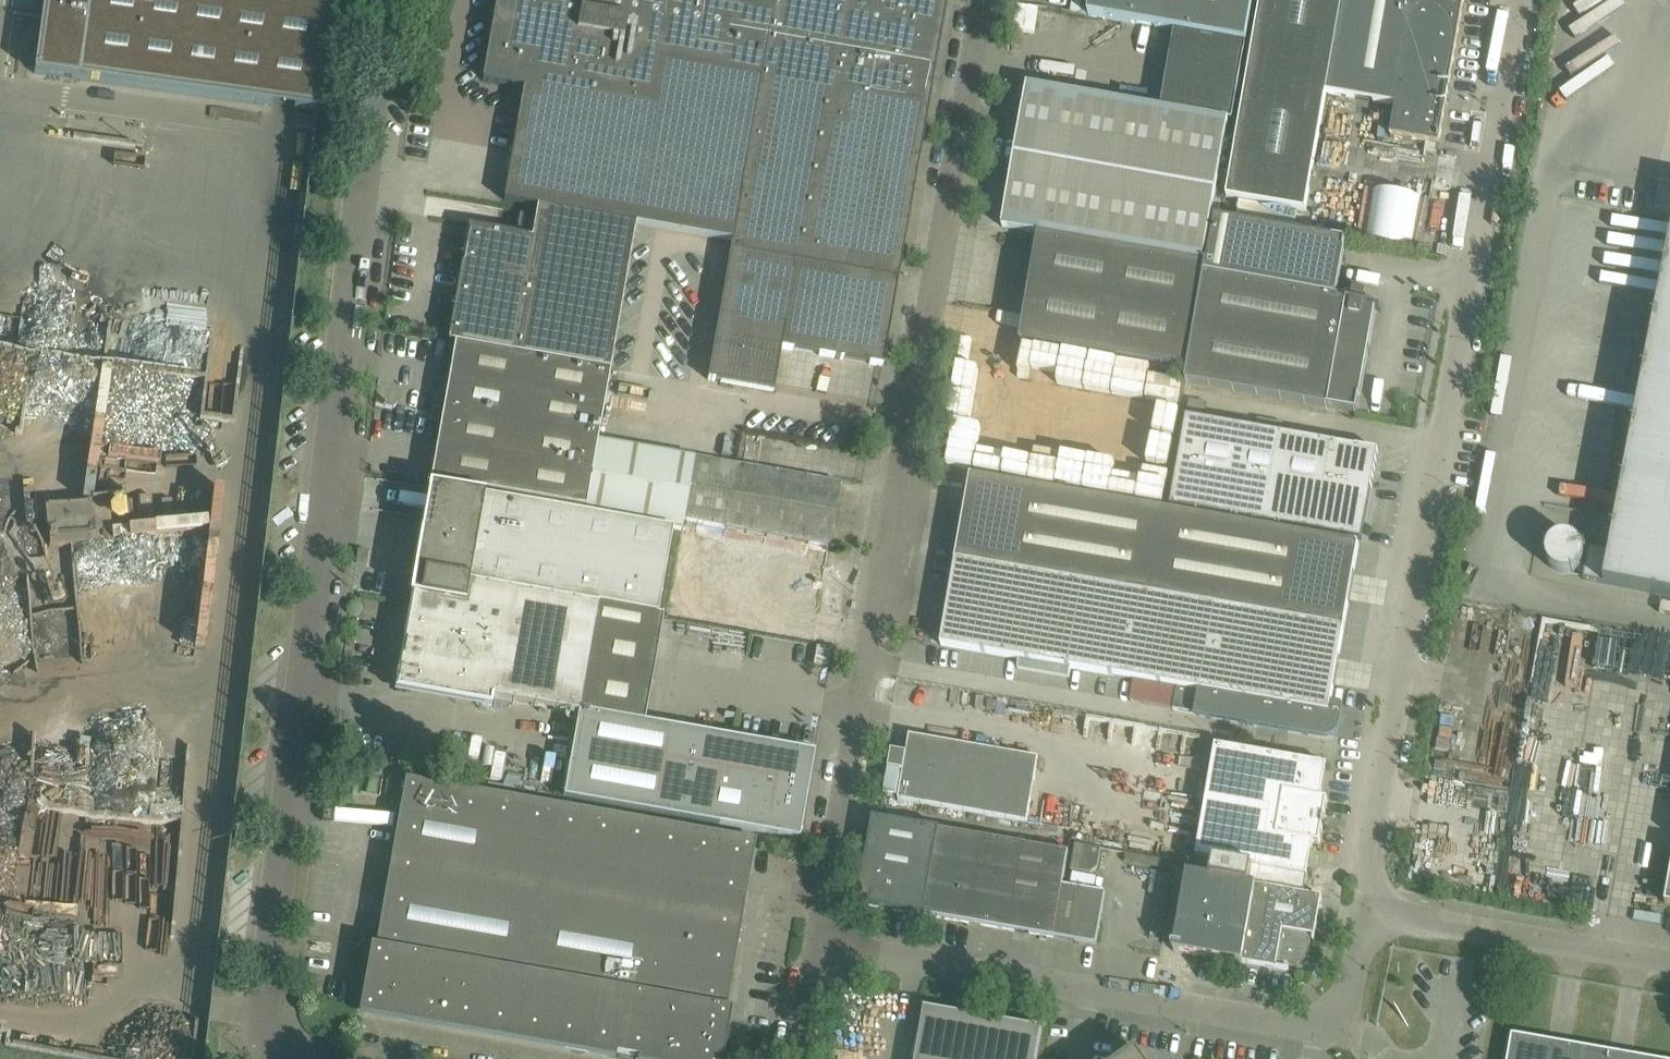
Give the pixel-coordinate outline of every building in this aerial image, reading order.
[(34,75),(316,114),(332,2),(316,0),(45,0),(34,75)] [(482,81),(482,82),(483,82),(523,89),(503,201),(503,202),(504,202),(732,242),(741,191),(774,3),(756,0),(496,0),(482,81)] [(947,0),(774,0),(774,3),(741,191),(732,242),(731,245),(707,381),(774,393),(781,350),(883,368),(898,282),(932,88),(931,88),(947,0)] [(1089,18),(1107,21),(1175,33),(1245,46),(1246,46),(1255,0),(1092,0),(1089,18)] [(1413,142),(1439,147),(1464,0),(1261,0),(1226,199),(1306,213),(1326,95),(1396,107),(1390,138),(1413,142)] [(1245,46),(1175,33),(1160,111),(1229,123),(1231,123),(1245,46)] [(1003,230),(1040,236),(1204,265),(1229,123),(1160,111),(1028,88),(1003,230)] [(314,119),(296,117),(295,127),(313,130),(314,119)] [(1658,184),(1658,187),(1660,188),(1656,212),(1669,215),(1669,186),(1658,184)] [(463,257),(448,343),(455,344),(454,345),(610,372),(635,225),(537,208),(536,215),(532,236),(531,240),(468,228),(468,231),(465,244),(470,244),(467,258),(463,257)] [(1352,303),(1336,300),(1346,243),(1215,220),(1207,266),(1206,266),(1186,385),(1357,415),(1369,347),(1370,347),(1377,306),(1365,304),(1366,296),(1353,294),(1352,303)] [(1204,266),(1204,265),(1040,236),(1020,345),(1188,374),(1186,385),(1206,266),(1204,266)] [(1610,555),(1589,551),(1583,582),(1669,599),(1669,242),(1610,555)] [(597,443),(610,372),(454,345),(430,482),(586,509),(597,443)] [(33,351),(0,347),(0,447),(27,451),(32,413),(25,413),(33,351)] [(1187,419),(1171,509),(1362,543),(1363,543),(1372,490),(1374,480),(1378,453),(1356,449),(1348,447),(1187,419)] [(1014,434),(1007,477),(1165,502),(1166,497),(1141,493),(1146,461),(1120,457),(1123,441),(1068,432),(1066,442),(1014,434)] [(963,465),(965,450),(979,452),(981,437),(957,434),(953,464),(963,465)] [(597,443),(586,509),(584,515),(672,531),(681,532),(683,521),(697,524),(725,528),(736,467),(597,443)] [(725,528),(829,546),(840,485),(736,467),(725,528)] [(971,478),(956,562),(1344,630),(1359,546),(971,478)] [(431,488),(416,573),(415,575),(424,576),(420,596),(411,594),(411,596),(506,613),(510,591),(598,606),(657,617),(672,531),(584,515),(431,488)] [(151,497),(140,498),(143,527),(153,525),(151,497)] [(358,551),(356,563),(366,565),(368,553),(358,551)] [(937,559),(935,571),(953,575),(955,562),(937,559)] [(946,624),(941,647),(1019,661),(1018,670),(1069,680),(1071,670),(1177,689),(1173,712),(1195,715),(1194,718),(1324,741),(1325,741),(1326,741),(1328,741),(1329,740),(1330,740),(1331,739),(1332,739),(1333,738),(1334,737),(1335,736),(1336,735),(1336,734),(1337,733),(1338,732),(1338,730),(1338,729),(1338,728),(1340,720),(1341,711),(1342,709),(1331,707),(1335,686),(1339,660),(1344,630),(956,562),(951,592),(946,624)] [(497,700),(578,715),(598,606),(510,591),(506,613),(411,596),(394,692),(496,710),(497,700)] [(674,604),(671,616),(697,621),(699,609),(674,604)] [(814,757),(578,715),(563,799),(799,841),(814,757)] [(910,737),(899,802),(1027,825),(1039,760),(910,737)] [(1216,748),(1196,859),(1213,862),(1292,875),(1307,878),(1313,844),(1320,846),(1328,801),(1321,800),(1327,767),(1216,748)] [(731,1011),(726,1010),(755,842),(405,780),(376,948),(370,947),(358,1016),(601,1058),(615,1058),(616,1056),(631,1058),(722,1058),(731,1011)] [(858,905),(923,917),(938,831),(874,819),(858,905)] [(923,917),(1054,940),(1063,888),(1069,854),(938,831),(923,917)] [(1076,846),(1071,872),(1091,876),(1098,871),(1101,851),(1076,846)] [(1187,876),(1174,953),(1224,962),(1242,965),(1243,964),(1288,972),(1289,972),(1289,971),(1285,970),(1286,964),(1290,965),(1292,966),(1294,966),(1296,966),(1297,965),(1299,965),(1301,964),(1303,963),(1304,962),(1305,961),(1306,959),(1307,957),(1308,956),(1308,954),(1311,941),(1314,942),(1317,927),(1320,909),(1322,898),(1289,893),(1292,875),(1213,862),(1210,880),(1187,876)] [(1106,896),(1063,888),(1054,940),(1096,947),(1106,896)] [(1042,1031),(926,1010),(917,1058),(1037,1058),(1042,1031)] [(1512,1036),(1508,1058),(1640,1058),(1512,1036)]
